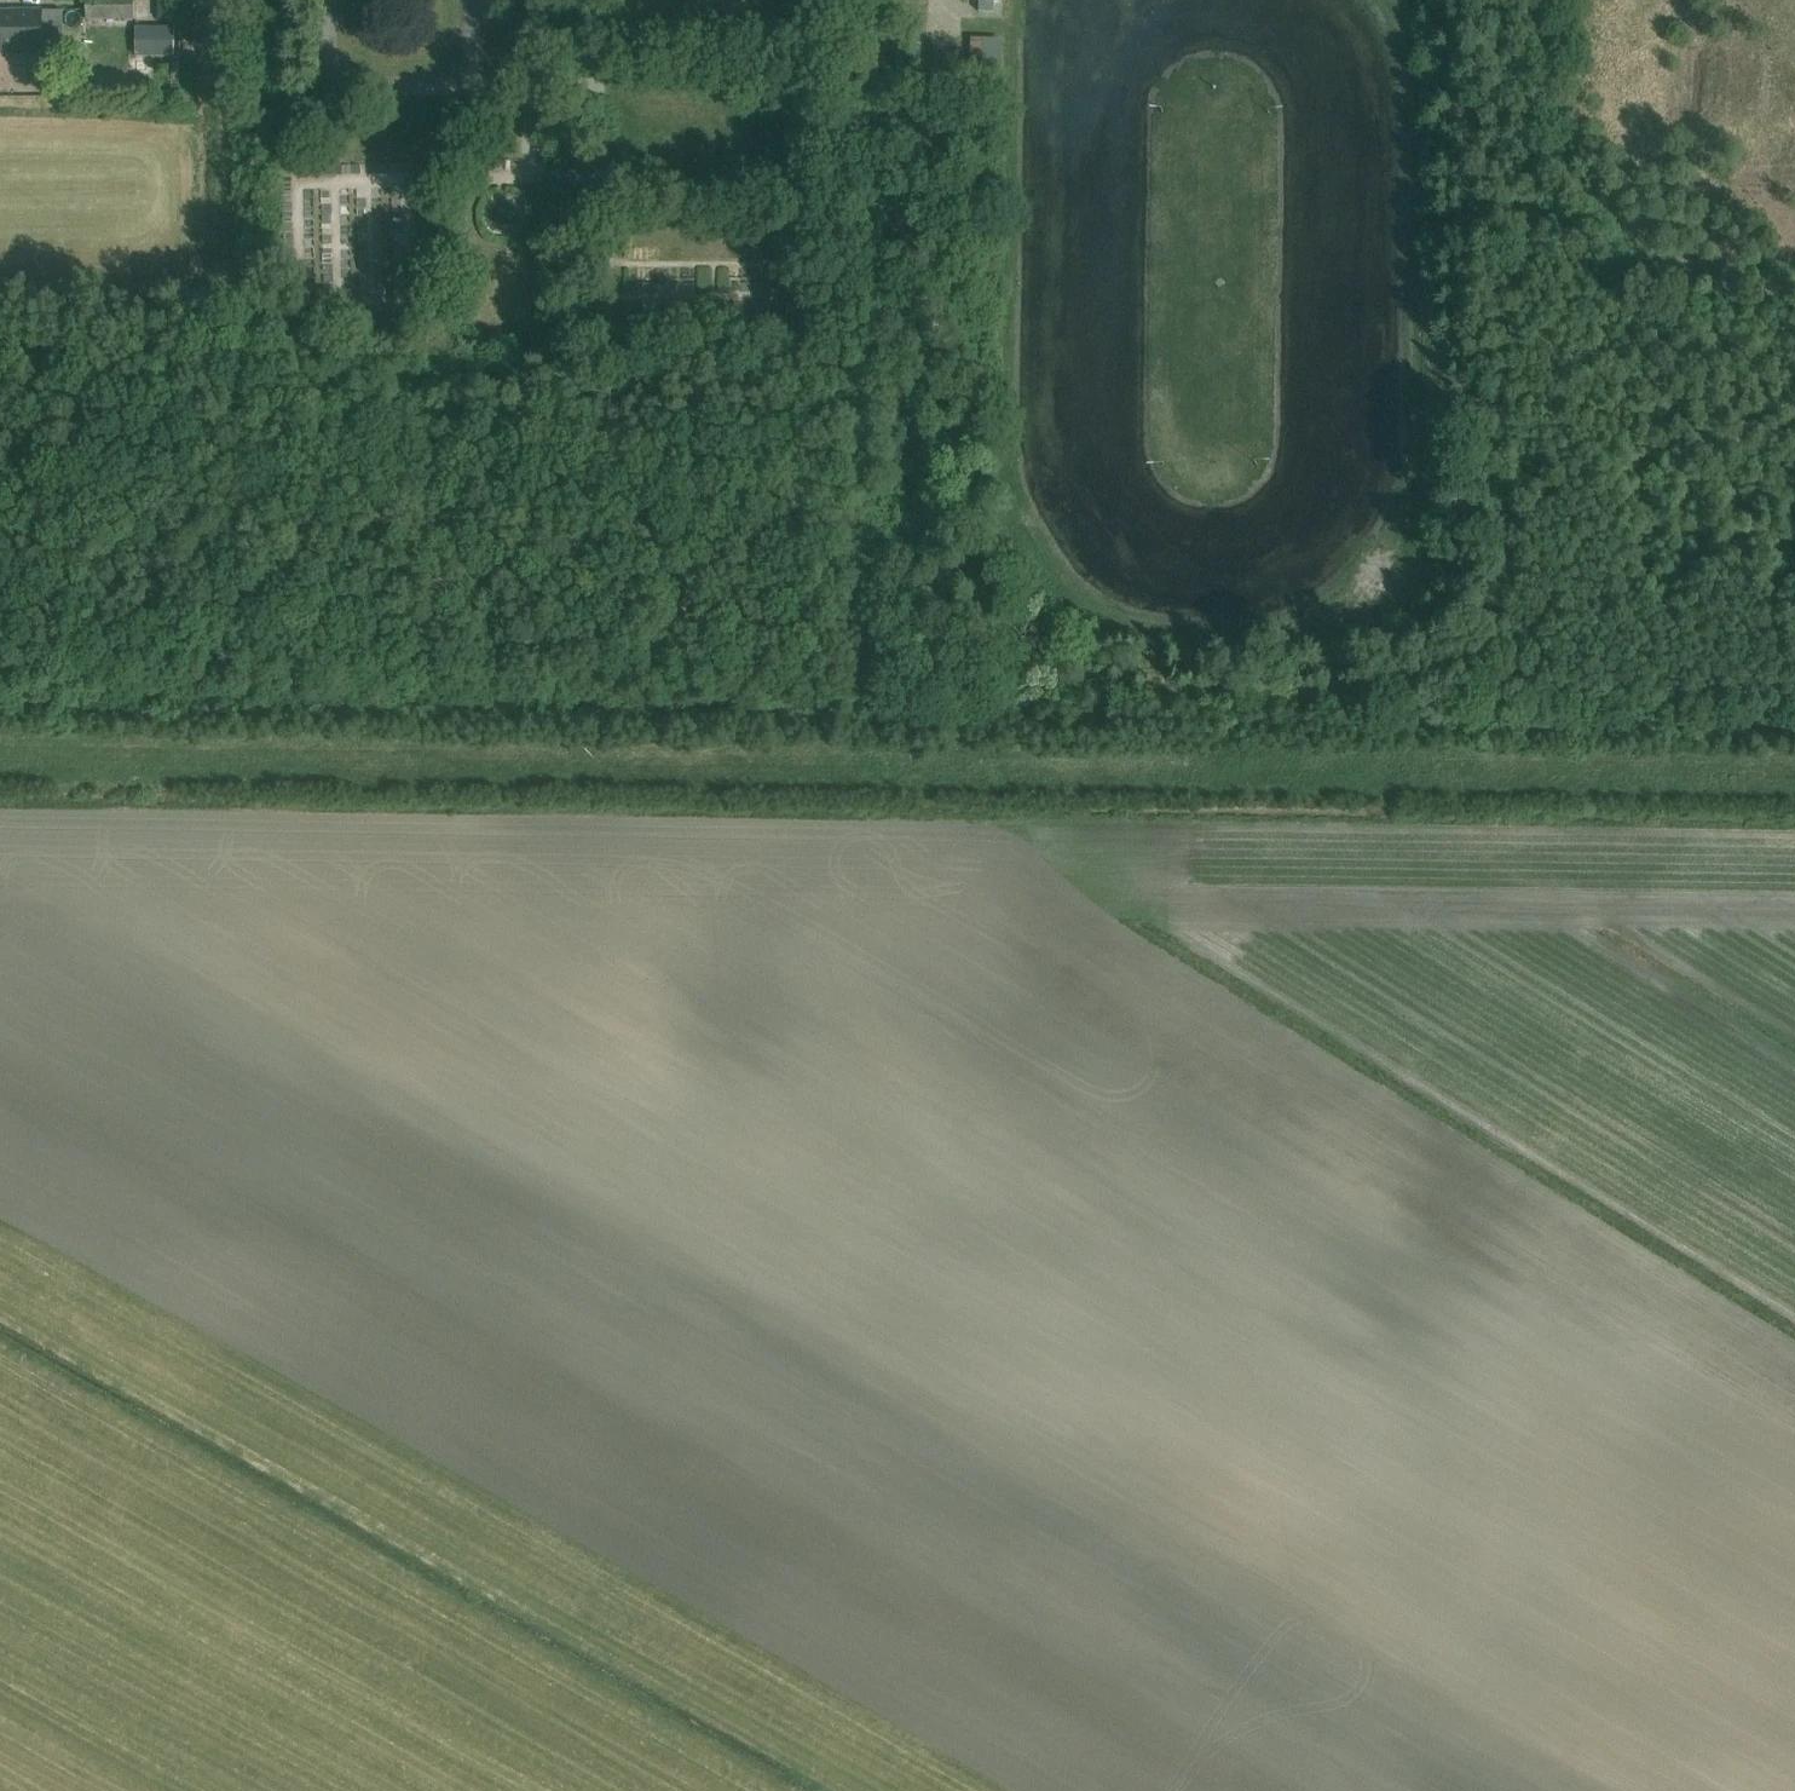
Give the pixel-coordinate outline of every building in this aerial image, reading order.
[(85,19),(133,19),(133,0),(86,0),(85,19)] [(172,0),(157,0),(157,19),(172,19),(172,0)] [(0,12),(0,54),(43,54),(43,12),(0,12)] [(175,27),(136,27),(136,57),(175,57),(175,27)]
